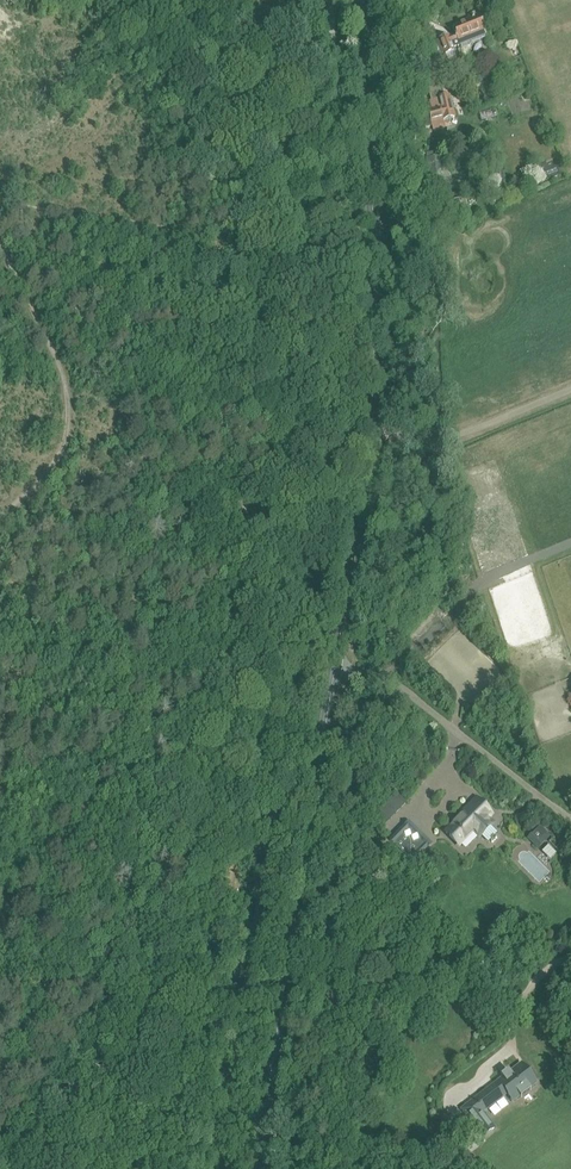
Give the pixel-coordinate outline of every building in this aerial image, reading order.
[(486,36),(484,31),(478,18),(453,28),(456,36),(450,39),(449,37),(438,41),(444,55),(455,51),(453,47),(460,44),(462,49),(470,45),(472,42),(486,38),(486,36)] [(449,96),(442,98),(430,101),(432,110),(428,111),(433,130),(445,128),(443,120),(455,118),(449,96)] [(425,157),(428,182),(444,180),(443,170),(441,159),(441,155),(425,157)] [(461,156),(450,157),(451,158),(452,169),(452,171),(463,170),(461,156)] [(553,160),(537,167),(540,174),(543,181),(559,174),(553,160)] [(461,817),(446,832),(453,839),(459,845),(474,830),(480,836),(487,843),(498,833),(490,826),(486,821),(492,816),(487,811),(475,799),(459,815),(461,817)] [(385,803),(374,814),(385,825),(396,814),(385,803)] [(408,859),(412,863),(427,848),(428,848),(432,843),(409,820),(404,825),(389,840),(393,844),(394,843),(409,858),(408,859)] [(540,826),(531,835),(538,842),(547,833),(540,826)] [(521,1065),(509,1075),(462,1110),(483,1137),(497,1127),(484,1112),(501,1098),(499,1096),(505,1091),(513,1101),(535,1084),(521,1065)] [(468,1147),(462,1140),(450,1151),(455,1158),(468,1147)] [(462,1160),(469,1168),(476,1164),(469,1154),(462,1160)]
